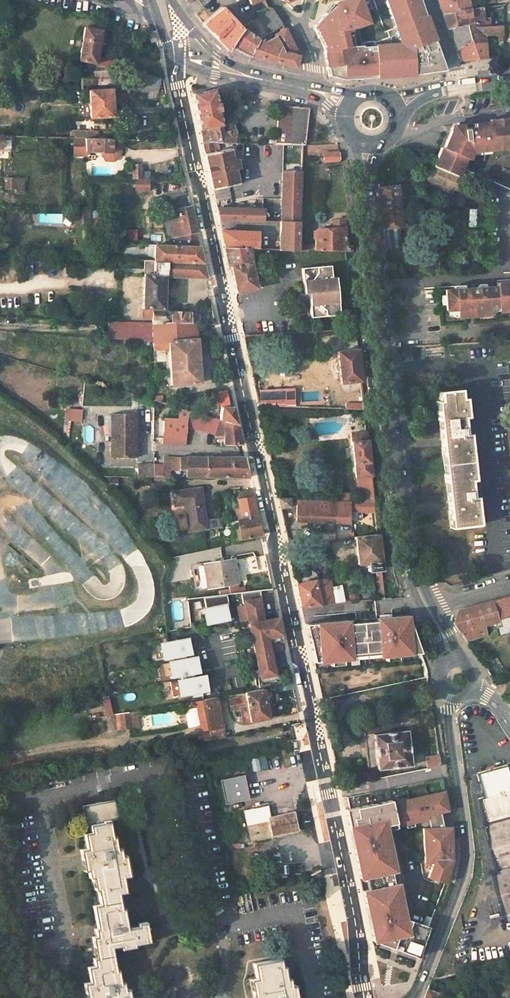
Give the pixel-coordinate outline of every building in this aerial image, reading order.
[(443,59),(441,59),(421,0),(338,0),(328,4),(329,8),(314,26),(325,45),(327,73),(340,77),(406,73),(444,67),(443,59)] [(442,11),(458,8),(458,7),(457,4),(475,2),(474,0),(438,0),(442,11)] [(229,14),(220,4),(202,21),(215,36),(227,49),(230,46),(229,45),(239,26),(240,26),(233,19),(230,22),(226,17),(229,14)] [(458,8),(442,11),(443,14),(447,25),(467,22),(482,19),(483,23),(488,23),(488,15),(482,16),(482,7),(482,4),(458,7),(458,8)] [(282,22),(272,6),(258,14),(268,30),(282,22)] [(482,19),(467,22),(468,28),(470,35),(473,42),(484,40),(483,32),(483,23),(482,19)] [(467,22),(447,25),(454,42),(456,46),(470,35),(468,28),(467,22)] [(488,23),(483,23),(483,32),(502,31),(502,23),(488,23)] [(82,25),(76,59),(78,74),(79,87),(110,83),(108,66),(123,69),(124,64),(113,59),(102,57),(92,55),(97,29),(82,25)] [(293,43),(284,25),(272,33),(274,42),(271,43),(271,44),(269,46),(257,38),(249,53),(293,64),(296,63),(297,57),(298,52),(293,43)] [(243,28),(239,26),(229,45),(230,46),(249,53),(257,38),(257,37),(243,28)] [(269,35),(267,31),(259,36),(271,44),(271,43),(269,35)] [(470,35),(456,46),(461,59),(485,57),(484,40),(473,42),(470,35)] [(113,53),(104,51),(102,57),(113,59),(113,53)] [(78,74),(70,75),(72,92),(80,92),(79,87),(78,74)] [(134,89),(157,93),(160,79),(137,75),(134,89)] [(109,89),(87,91),(89,117),(112,115),(109,89)] [(192,94),(200,131),(202,141),(214,142),(237,144),(237,132),(223,131),(215,89),(192,94)] [(310,109),(281,105),(276,144),(306,146),(310,109)] [(509,150),(509,122),(473,125),(474,130),(461,131),(461,127),(452,127),(448,132),(436,147),(435,146),(428,155),(428,154),(425,162),(426,162),(422,172),(431,175),(429,181),(441,186),(461,195),(462,191),(459,179),(434,169),(465,179),(470,166),(473,160),(471,154),(509,150)] [(84,131),(67,131),(67,138),(75,139),(83,139),(84,139),(84,131)] [(97,132),(84,131),(84,139),(98,140),(97,132)] [(83,139),(75,139),(76,148),(75,151),(75,163),(84,164),(84,153),(83,139)] [(84,139),(83,139),(84,153),(88,154),(101,154),(110,155),(111,140),(98,140),(84,139)] [(119,141),(111,140),(110,155),(101,154),(105,163),(114,163),(119,155),(119,141)] [(214,142),(202,141),(207,163),(209,172),(213,189),(239,184),(236,171),(240,171),(237,155),(232,156),(231,148),(217,151),(214,142)] [(333,154),(319,154),(319,164),(333,163),(333,154)] [(141,166),(131,165),(131,180),(135,180),(141,180),(141,166)] [(273,250),(305,252),(305,249),(347,253),(346,248),(343,247),(342,226),(331,227),(313,229),(313,247),(295,245),(297,199),(299,172),(278,171),(276,198),(284,199),(284,215),(260,214),(260,210),(229,208),(221,209),(220,215),(220,220),(275,223),(273,250)] [(15,180),(2,179),(2,189),(15,190),(15,180)] [(23,180),(15,180),(15,190),(23,191),(23,180)] [(141,180),(135,180),(135,192),(148,192),(149,180),(141,180)] [(441,186),(429,181),(422,187),(435,193),(441,186)] [(394,188),(377,190),(378,199),(379,218),(380,228),(398,227),(394,188)] [(193,229),(189,206),(167,210),(169,222),(166,222),(169,237),(176,236),(176,239),(172,239),(173,246),(152,245),(151,276),(143,275),(141,318),(151,318),(151,323),(108,322),(107,339),(142,342),(152,343),(152,349),(167,349),(167,384),(196,383),(195,339),(195,324),(196,324),(196,317),(168,315),(161,309),(162,277),(204,279),(193,229)] [(88,210),(79,210),(80,221),(88,222),(88,210)] [(341,218),(330,219),(331,227),(342,226),(341,218)] [(398,227),(380,228),(382,239),(399,237),(398,227)] [(97,229),(89,229),(90,243),(97,244),(97,229)] [(254,257),(254,250),(264,250),(264,245),(256,244),(256,233),(219,231),(223,248),(231,277),(236,295),(260,289),(250,256),(254,257)] [(338,313),(334,278),(332,278),(331,264),(304,267),(306,288),(309,292),(306,296),(303,292),(297,297),(300,301),(302,304),(308,299),(310,298),(312,316),(338,313)] [(509,314),(509,286),(493,286),(493,289),(441,291),(442,312),(454,311),(454,320),(485,318),(485,316),(509,314)] [(354,339),(341,340),(342,350),(355,349),(354,339)] [(342,350),(334,350),(337,382),(342,381),(343,389),(359,388),(355,349),(342,350)] [(443,441),(447,468),(476,464),(472,435),(468,436),(467,419),(470,419),(468,400),(464,400),(463,391),(442,393),(443,403),(438,403),(443,441)] [(163,396),(155,394),(154,401),(162,403),(163,396)] [(244,446),(235,407),(222,406),(219,420),(190,411),(188,419),(163,419),(164,444),(187,444),(186,425),(215,433),(214,436),(226,439),(226,444),(227,445),(244,446)] [(81,421),(81,409),(63,408),(63,421),(81,421)] [(128,416),(110,416),(110,459),(128,459),(128,447),(128,416)] [(364,433),(349,434),(353,479),(362,478),(364,493),(356,494),(357,504),(373,505),(364,433)] [(184,478),(247,478),(245,469),(243,459),(184,459),(184,462),(161,461),(161,478),(184,478)] [(478,482),(476,464),(447,468),(451,506),(454,530),(483,526),(480,499),(476,499),(475,482),(478,482)] [(198,488),(169,493),(172,508),(183,506),(186,532),(205,530),(198,488)] [(249,490),(237,492),(239,500),(235,501),(239,518),(235,518),(240,540),(259,537),(257,525),(249,490)] [(350,500),(349,493),(337,493),(338,501),(350,500)] [(288,500),(277,500),(279,511),(289,510),(288,500)] [(294,522),(346,525),(348,503),(295,500),(294,522)] [(207,529),(222,528),(221,518),(207,519),(207,529)] [(377,536),(352,538),(354,565),(365,564),(366,572),(374,572),(376,592),(367,592),(367,602),(384,600),(377,536)] [(231,563),(202,568),(207,592),(236,587),(231,563)] [(326,580),(313,582),(317,606),(332,605),(326,580)] [(313,582),(295,585),(299,608),(317,606),(313,582)] [(247,624),(262,622),(259,602),(260,601),(259,593),(240,595),(241,604),(244,604),(247,624)] [(501,635),(509,632),(509,594),(490,600),(497,621),(501,635)] [(227,606),(226,596),(203,598),(205,610),(202,610),(205,625),(227,621),(225,606),(227,606)] [(463,642),(488,634),(485,625),(497,621),(490,600),(457,611),(452,628),(457,634),(463,642)] [(36,640),(34,617),(0,619),(0,642),(36,640)] [(412,658),(409,617),(373,620),(374,624),(376,656),(377,661),(412,658)] [(262,622),(247,624),(253,656),(269,653),(267,646),(282,644),(277,619),(262,622)] [(376,656),(374,624),(348,625),(350,658),(376,656)] [(350,658),(348,625),(312,627),(315,660),(315,667),(350,664),(350,658)] [(312,627),(304,628),(309,660),(315,660),(312,627)] [(160,660),(186,655),(183,640),(157,645),(160,660)] [(271,668),(269,653),(253,656),(256,671),(254,671),(257,688),(258,687),(260,687),(275,685),(278,684),(275,667),(271,668)] [(194,673),(192,658),(181,660),(171,662),(166,663),(168,678),(181,676),(189,674),(194,673)] [(174,681),(177,696),(203,691),(200,677),(189,679),(182,680),(174,681)] [(278,684),(275,685),(276,692),(292,689),(291,682),(278,684)] [(258,689),(240,693),(241,697),(229,699),(230,711),(239,709),(242,725),(267,720),(260,687),(258,687),(258,689)] [(219,697),(195,702),(203,741),(211,740),(210,731),(225,728),(219,697)] [(104,717),(111,716),(109,699),(101,700),(104,717)] [(115,732),(138,730),(137,712),(114,714),(115,732)] [(407,728),(362,731),(364,768),(409,765),(407,728)] [(438,755),(424,757),(426,769),(430,768),(439,766),(438,755)] [(473,774),(481,797),(474,799),(481,825),(479,826),(494,876),(489,877),(501,917),(509,914),(509,792),(502,765),(473,774)] [(439,766),(430,768),(432,781),(433,784),(442,783),(439,766)] [(247,772),(222,777),(227,803),(253,799),(247,772)] [(378,777),(364,779),(366,792),(380,790),(378,777)] [(364,779),(338,784),(357,871),(410,874),(411,865),(431,866),(450,864),(449,831),(440,830),(433,784),(432,781),(380,790),(366,792),(364,779)] [(80,805),(83,818),(84,826),(90,825),(91,832),(82,833),(85,848),(79,849),(81,863),(83,872),(86,870),(88,878),(92,877),(94,890),(97,889),(99,904),(93,905),(98,928),(95,928),(96,931),(97,936),(93,937),(97,958),(94,958),(95,965),(87,966),(89,981),(83,982),(86,997),(129,997),(127,989),(123,990),(123,985),(122,981),(119,982),(117,970),(114,971),(109,948),(119,946),(119,951),(132,948),(132,946),(147,943),(144,923),(136,924),(137,927),(126,930),(122,909),(121,910),(118,895),(125,894),(122,879),(128,878),(124,856),(121,857),(119,849),(116,850),(113,836),(110,836),(107,822),(116,819),(112,800),(80,805)] [(253,810),(241,812),(246,844),(270,839),(267,823),(264,808),(253,810)] [(293,817),(267,823),(270,839),(297,833),(293,817)] [(410,874),(357,871),(359,881),(425,884),(431,866),(411,865),(410,874)] [(394,887),(366,892),(375,945),(380,944),(413,937),(410,921),(408,911),(402,885),(394,887)] [(413,937),(380,944),(421,958),(431,928),(410,921),(413,937)] [(293,986),(290,986),(288,978),(285,979),(283,967),(281,967),(279,959),(251,965),(254,980),(247,981),(250,997),(295,997),(293,986)] [(427,989),(423,997),(452,997),(427,989)]
